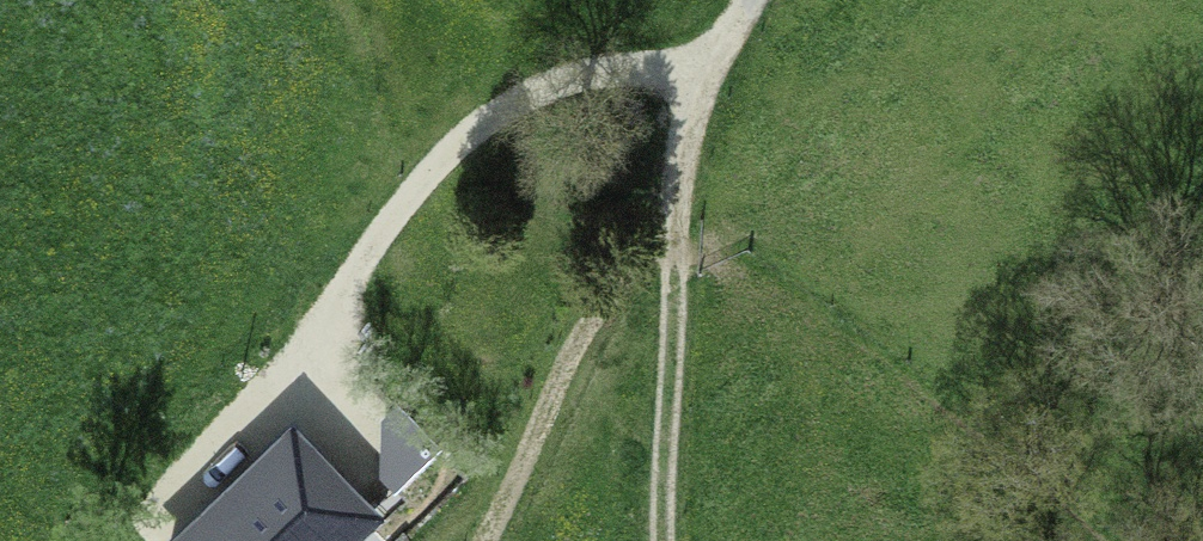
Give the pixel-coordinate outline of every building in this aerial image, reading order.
[(180,540),(339,540),(362,519),(358,516),(286,441),(180,540)]
